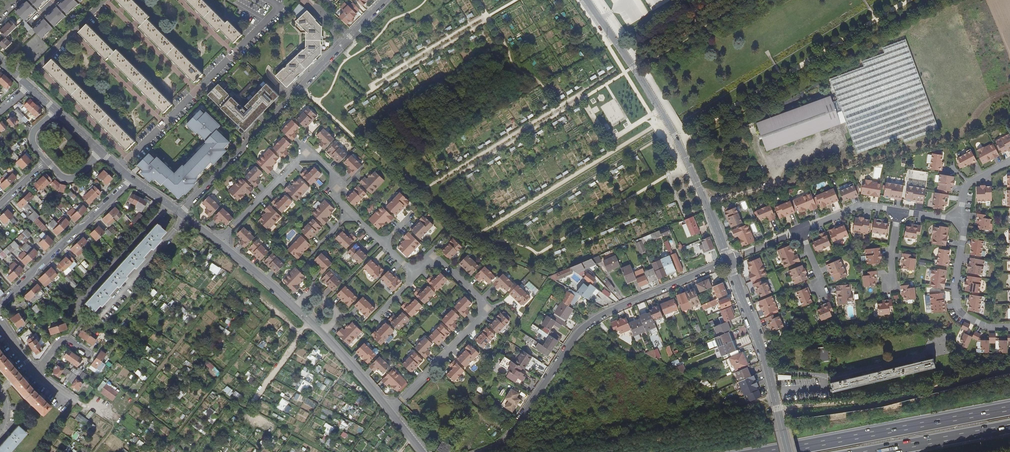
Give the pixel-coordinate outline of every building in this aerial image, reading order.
[(30,1),(40,11),(50,1),(49,0),(30,0),(30,1)] [(56,7),(45,17),(55,28),(58,25),(57,25),(62,20),(63,21),(66,17),(65,16),(67,15),(68,16),(71,13),(70,12),(75,8),(76,9),(79,6),(74,0),(63,0),(58,5),(63,11),(62,13),(56,7)] [(195,83),(204,75),(201,72),(148,19),(151,17),(134,0),(117,0),(119,3),(124,8),(133,17),(138,22),(142,26),(140,28),(144,32),(150,38),(159,46),(164,52),(172,60),(178,65),(186,74),(195,83)] [(187,0),(196,9),(201,14),(209,23),(215,28),(218,32),(221,30),(226,35),(231,40),(234,43),(243,35),(229,21),(227,23),(204,0),(187,0)] [(38,14),(27,3),(24,6),(25,7),(20,11),(19,10),(17,13),(25,21),(27,23),(38,14)] [(300,3),(292,11),(299,18),(307,9),(300,3)] [(344,11),(345,13),(340,17),(347,24),(350,21),(350,22),(351,22),(351,23),(352,23),(353,23),(354,22),(354,21),(354,20),(353,19),(352,19),(357,15),(349,6),(349,7),(344,11)] [(322,54),(322,27),(318,22),(319,22),(307,11),(296,22),(304,31),(305,30),(307,32),(307,33),(306,47),(307,48),(304,50),(287,66),(288,67),(286,69),(285,68),(277,76),(288,88),(318,59),(317,58),(321,54),(322,54)] [(53,30),(43,19),(33,29),(37,33),(43,39),(45,37),(44,37),(49,32),(50,33),(53,30)] [(27,23),(25,21),(20,25),(26,31),(30,26),(27,23)] [(17,28),(11,22),(0,32),(6,38),(9,36),(17,28)] [(159,107),(165,113),(173,105),(118,50),(116,52),(88,24),(80,33),(90,43),(101,55),(104,57),(108,61),(110,58),(117,66),(120,68),(131,79),(133,82),(145,93),(147,96),(159,107)] [(37,33),(33,29),(27,34),(31,39),(37,33)] [(13,44),(9,40),(11,38),(9,36),(6,38),(0,44),(6,50),(13,44)] [(940,130),(906,39),(882,47),(885,53),(862,61),(864,66),(830,78),(857,154),(903,137),(905,142),(940,130)] [(53,59),(45,68),(125,148),(126,149),(128,150),(136,142),(133,140),(130,136),(53,59)] [(231,73),(233,75),(245,62),(243,60),(231,73)] [(255,72),(249,66),(245,70),(251,76),(255,72)] [(7,90),(12,84),(10,81),(7,78),(1,84),(7,90)] [(254,84),(252,82),(242,93),(243,95),(254,84)] [(219,84),(209,95),(211,97),(210,98),(214,102),(215,100),(217,102),(216,103),(246,131),(250,127),(249,126),(270,104),(271,105),(275,102),(273,101),(279,95),(269,85),(265,88),(264,87),(244,108),(243,110),(240,108),(241,107),(239,106),(237,105),(238,104),(233,98),(235,96),(231,93),(230,95),(219,84)] [(756,123),(766,151),(841,124),(831,95),(756,123)] [(36,105),(33,103),(32,103),(29,100),(24,106),(25,107),(28,109),(30,112),(36,105)] [(249,126),(250,127),(271,105),(270,104),(249,126)] [(41,112),(38,108),(36,105),(30,112),(36,117),(41,112)] [(297,120),(306,128),(311,123),(310,122),(312,119),(313,120),(318,116),(309,108),(297,120)] [(25,118),(18,109),(15,111),(18,115),(23,121),(25,118)] [(150,155),(139,165),(145,171),(144,173),(143,174),(151,182),(152,182),(156,186),(157,185),(169,196),(170,195),(173,199),(178,194),(179,195),(183,191),(182,190),(190,181),(189,180),(205,164),(206,165),(217,155),(215,153),(217,151),(223,145),(210,133),(214,129),(203,117),(201,119),(197,116),(188,125),(197,134),(198,133),(208,143),(193,159),(185,168),(184,166),(176,175),(158,158),(156,160),(150,155)] [(10,118),(7,121),(12,126),(15,123),(16,124),(19,122),(14,117),(12,120),(10,118)] [(294,133),(295,131),(300,127),(293,120),(289,124),(289,123),(285,127),(286,127),(282,131),(292,141),(297,136),(295,134),(294,133)] [(317,135),(321,139),(323,141),(322,142),(320,144),(324,149),(334,139),(331,136),(331,135),(328,132),(327,132),(323,128),(317,135)] [(1008,133),(995,140),(1002,153),(1008,151),(1007,149),(1009,147),(1009,137),(1008,133)] [(285,150),(287,148),(291,144),(285,138),(281,141),(277,144),(278,144),(274,149),(284,158),(289,153),(287,151),(285,150)] [(19,145),(16,142),(10,147),(10,148),(13,151),(19,145)] [(339,163),(347,154),(335,143),(327,151),(331,156),(332,155),(335,157),(334,158),(339,163)] [(989,159),(998,154),(992,143),(984,148),(983,147),(977,150),(979,155),(979,158),(983,165),(990,160),(989,159)] [(8,149),(9,150),(17,158),(18,157),(13,151),(10,148),(8,149)] [(271,166),(273,164),(276,162),(279,158),(270,149),(257,162),(268,174),(274,169),(271,166)] [(963,167),(969,164),(976,161),(970,149),(966,151),(967,153),(958,158),(963,167)] [(29,160),(25,156),(27,153),(25,151),(21,155),(23,157),(21,159),(26,165),(30,161),(29,160)] [(220,154),(217,151),(215,153),(217,155),(206,165),(207,167),(220,154)] [(928,169),(941,171),(942,163),(943,155),(933,154),(931,164),(929,164),(928,169)] [(344,162),(349,166),(350,168),(349,169),(347,171),(352,176),(362,166),(358,162),(358,161),(355,158),(355,159),(351,155),(344,162)] [(26,165),(21,159),(17,163),(20,166),(22,169),(26,165)] [(257,179),(258,177),(263,173),(256,166),(253,170),(252,170),(249,173),(246,177),(256,187),(261,182),(259,180),(257,179)] [(315,167),(311,172),(309,173),(308,171),(306,170),(301,175),(311,184),(315,180),(315,181),(319,178),(318,177),(321,173),(315,167)] [(375,171),(372,174),(369,177),(367,179),(364,177),(359,182),(371,194),(384,180),(375,171)] [(98,178),(102,182),(106,185),(112,179),(108,175),(104,172),(98,178)] [(16,179),(12,174),(9,177),(6,173),(3,176),(4,178),(6,180),(10,184),(16,179)] [(954,177),(940,174),(938,189),(952,191),(953,185),(951,185),(952,180),(954,181),(954,177)] [(51,181),(46,175),(43,178),(43,177),(40,180),(46,186),(48,183),(51,181)] [(91,181),(86,176),(83,179),(89,185),(91,183),(90,182),(91,181)] [(4,178),(0,182),(0,185),(4,190),(10,184),(6,180),(4,178)] [(241,197),(244,194),(246,192),(248,195),(253,189),(242,178),(229,191),(238,200),(241,197)] [(301,178),(297,182),(294,184),(292,187),(290,184),(284,189),(296,201),(310,187),(301,178)] [(46,186),(40,180),(36,183),(37,183),(34,186),(42,194),(48,188),(46,186)] [(66,186),(62,185),(56,180),(54,183),(50,185),(54,189),(58,192),(59,192),(65,193),(66,186)] [(870,194),(880,195),(882,183),(873,182),(873,181),(866,180),(865,186),(863,188),(862,194),(870,195),(870,194)] [(896,197),(902,198),(904,184),(887,181),(886,184),(886,188),(885,194),(886,194),(886,196),(890,196),(891,196),(892,193),(896,194),(896,196),(896,197)] [(850,197),(858,194),(853,182),(849,184),(850,186),(840,190),(844,200),(850,197)] [(358,185),(353,189),(355,191),(352,193),(351,192),(346,197),(354,205),(366,193),(358,185)] [(917,202),(924,203),(925,191),(926,189),(908,186),(906,199),(907,200),(908,201),(911,201),(913,200),(913,198),(917,199),(917,201),(917,202)] [(977,201),(992,201),(991,188),(991,186),(985,187),(985,189),(981,189),(981,187),(977,187),(977,201)] [(98,197),(101,194),(95,187),(89,193),(94,199),(97,196),(98,197)] [(826,204),(838,199),(834,188),(816,195),(816,196),(818,199),(821,207),(826,205),(826,204)] [(75,194),(70,189),(66,192),(71,198),(75,194)] [(810,209),(817,207),(811,192),(794,199),(799,211),(803,209),(806,208),(809,207),(810,209)] [(34,200),(32,198),(33,197),(29,193),(23,199),(29,205),(34,200)] [(94,199),(89,193),(83,198),(89,205),(92,202),(91,201),(94,199)] [(410,203),(409,202),(410,202),(401,193),(387,206),(396,215),(403,208),(402,207),(404,205),(405,206),(406,205),(407,206),(410,203)] [(945,203),(947,203),(947,204),(949,195),(935,193),(933,206),(944,208),(945,205),(945,203)] [(139,198),(136,196),(136,197),(132,195),(129,202),(136,206),(139,198)] [(286,195),(282,199),(280,201),(279,200),(277,198),(272,203),(282,212),(286,209),(289,206),(289,205),(293,202),(286,195)] [(66,201),(62,196),(59,198),(59,199),(54,203),(60,210),(64,206),(62,204),(66,201)] [(203,203),(207,207),(209,209),(208,210),(206,212),(210,216),(220,207),(216,203),(217,203),(214,199),(213,200),(209,196),(203,203)] [(147,202),(143,200),(144,200),(139,198),(136,206),(134,209),(141,212),(147,202)] [(29,205),(23,199),(17,204),(21,208),(23,206),(26,210),(28,208),(30,210),(33,213),(32,215),(37,220),(38,219),(40,216),(29,205)] [(326,217),(329,215),(331,213),(335,209),(325,200),(312,213),(324,225),(329,220),(326,217)] [(779,217),(795,211),(790,200),(775,207),(779,217)] [(770,220),(776,218),(770,204),(757,210),(760,219),(766,216),(768,216),(769,217),(770,220)] [(265,215),(262,218),(259,221),(268,230),(281,217),(270,205),(264,210),(267,213),(265,215)] [(87,210),(83,206),(82,207),(77,212),(80,216),(87,210)] [(731,227),(743,222),(736,206),(724,211),(727,217),(728,217),(729,221),(728,221),(731,227)] [(379,228),(382,225),(385,223),(387,220),(390,223),(394,218),(382,207),(370,220),(379,228)] [(80,216),(76,212),(73,208),(68,213),(71,216),(70,217),(75,222),(80,216)] [(118,212),(114,208),(108,214),(114,220),(116,221),(121,216),(118,213),(118,212)] [(218,223),(220,221),(221,219),(223,221),(227,225),(234,218),(230,215),(231,214),(227,211),(227,212),(223,208),(213,218),(218,223)] [(13,216),(7,210),(3,214),(9,220),(13,216)] [(979,223),(979,225),(978,228),(989,230),(991,218),(985,218),(986,215),(977,213),(976,223),(977,223),(979,223)] [(3,214),(0,217),(0,219),(4,224),(9,220),(3,214)] [(114,220),(108,214),(102,219),(106,224),(107,223),(109,225),(114,220)] [(143,217),(139,214),(133,220),(130,217),(129,219),(135,225),(143,217)] [(425,216),(424,217),(423,216),(421,219),(421,220),(420,221),(421,222),(419,224),(418,223),(411,230),(420,238),(434,225),(425,216)] [(692,216),(684,219),(685,223),(681,225),(686,237),(698,232),(692,216)] [(143,258),(142,257),(151,248),(152,249),(161,239),(159,238),(166,230),(165,230),(171,223),(163,217),(148,233),(131,253),(114,272),(96,291),(85,304),(94,311),(99,305),(100,306),(109,296),(108,295),(116,286),(118,287),(126,277),(125,276),(134,267),(135,268),(143,258)] [(869,230),(871,230),(872,224),(870,223),(871,220),(864,219),(863,221),(860,220),(860,218),(856,217),(854,231),(868,234),(869,232),(869,230)] [(68,224),(63,218),(57,223),(63,229),(68,224)] [(47,228),(45,226),(38,219),(37,220),(34,222),(43,232),(47,228)] [(301,231),(310,239),(315,234),(314,234),(316,231),(317,232),(322,227),(313,219),(301,231)] [(874,219),(872,232),(887,234),(888,224),(886,223),(884,223),(884,221),(884,220),(874,219)] [(63,229),(57,223),(54,220),(49,224),(54,230),(53,231),(57,235),(63,229)] [(743,246),(755,241),(748,224),(733,230),(736,236),(738,235),(740,239),(741,242),(743,246)] [(833,241),(849,235),(844,224),(828,231),(833,241)] [(912,227),(909,227),(906,226),(904,237),(916,239),(916,234),(919,235),(921,226),(912,224),(912,225),(912,227)] [(670,232),(668,226),(659,230),(661,236),(670,232)] [(946,236),(947,236),(948,227),(941,226),(939,228),(934,227),(933,234),(934,234),(932,244),(944,246),(946,236)] [(104,233),(98,227),(94,231),(100,237),(104,233)] [(117,233),(112,227),(109,230),(113,234),(114,236),(117,233)] [(238,234),(242,238),(244,240),(243,241),(241,243),(245,248),(255,237),(251,234),(252,233),(249,231),(248,231),(244,227),(238,234)] [(11,234),(6,229),(3,232),(8,237),(11,234)] [(32,235),(27,229),(24,231),(23,233),(28,239),(32,235)] [(22,234),(20,232),(19,230),(13,236),(16,239),(18,237),(22,234)] [(652,240),(661,236),(659,230),(649,234),(651,239),(652,240)] [(100,237),(94,231),(90,235),(96,241),(100,237)] [(353,234),(351,236),(349,238),(348,236),(343,232),(337,238),(341,242),(340,242),(344,245),(347,248),(357,238),(353,234)] [(404,242),(402,244),(399,248),(408,257),(421,244),(409,232),(404,237),(406,240),(404,242)] [(819,240),(828,238),(825,232),(819,234),(820,237),(821,239),(819,240)] [(53,242),(47,236),(46,236),(43,233),(40,235),(43,239),(43,240),(49,246),(53,242)] [(32,244),(22,234),(18,237),(21,240),(22,240),(29,247),(32,244)] [(302,236),(288,250),(297,259),(298,258),(299,258),(301,256),(301,255),(302,254),(301,253),(303,251),(304,252),(311,245),(302,236)] [(709,236),(701,240),(702,243),(699,244),(701,249),(702,249),(704,252),(714,248),(709,236)] [(87,242),(83,238),(77,244),(80,248),(87,242)] [(454,238),(449,243),(450,244),(448,246),(447,245),(442,250),(451,258),(462,247),(454,238)] [(826,247),(831,245),(828,238),(819,240),(814,242),(817,250),(821,249),(822,249),(826,248),(826,247)] [(973,239),(972,247),(971,254),(981,256),(983,245),(985,246),(986,241),(973,239)] [(49,246),(43,240),(39,244),(44,250),(49,246)] [(261,260),(269,252),(257,240),(249,249),(253,253),(254,252),(257,255),(256,256),(261,260)] [(19,247),(14,241),(13,242),(6,248),(11,254),(15,250),(16,250),(19,247)] [(646,250),(642,241),(636,243),(640,252),(646,250)] [(83,251),(80,248),(77,244),(71,249),(78,257),(81,254),(80,253),(83,251)] [(360,264),(369,255),(364,251),(364,252),(361,249),(362,248),(357,244),(349,252),(360,264)] [(785,267),(800,261),(797,255),(794,256),(793,253),(791,250),(789,245),(786,246),(785,245),(780,248),(780,249),(778,250),(785,267)] [(882,262),(881,258),(880,258),(879,254),(881,254),(880,247),(865,249),(867,264),(882,262)] [(6,248),(3,251),(0,254),(0,258),(1,260),(6,255),(8,257),(11,254),(6,248)] [(935,264),(947,266),(949,258),(950,251),(939,249),(937,260),(935,260),(935,264)] [(37,254),(33,250),(27,255),(31,259),(37,254)] [(904,263),(904,265),(903,268),(914,270),(916,259),(911,258),(911,255),(910,254),(911,252),(905,251),(904,253),(903,253),(901,263),(902,263),(904,263)] [(31,259),(27,255),(24,252),(18,257),(22,260),(21,261),(25,265),(31,259)] [(277,273),(285,265),(273,253),(265,262),(269,266),(270,265),(273,268),(272,269),(277,273)] [(673,263),(675,270),(677,269),(678,272),(682,270),(675,253),(671,255),(674,262),(673,263)] [(316,260),(320,265),(322,266),(320,267),(318,270),(322,274),(332,264),(329,260),(330,260),(326,257),(322,254),(316,260)] [(467,255),(459,263),(464,268),(465,267),(468,270),(467,271),(472,275),(480,267),(467,255)] [(594,262),(595,264),(601,261),(599,255),(591,258),(594,262)] [(675,270),(673,263),(669,255),(660,259),(660,260),(667,274),(676,270),(675,270)] [(74,262),(69,256),(66,259),(65,258),(62,261),(68,267),(74,262)] [(620,266),(616,256),(603,262),(607,271),(620,266)] [(583,267),(594,262),(591,258),(570,267),(571,268),(578,273),(583,271),(582,269),(584,269),(583,267)] [(752,281),(767,275),(760,258),(748,263),(749,267),(751,270),(752,273),(749,275),(752,281)] [(982,274),(984,260),(970,258),(969,264),(971,265),(970,268),(969,268),(968,272),(970,273),(975,273),(975,275),(979,276),(980,274),(982,274)] [(372,259),(364,267),(377,279),(380,276),(381,277),(385,273),(384,272),(385,271),(380,267),(379,267),(377,265),(377,264),(372,259)] [(667,275),(667,274),(660,260),(651,264),(653,268),(657,278),(658,279),(667,275)] [(833,274),(831,275),(831,277),(832,280),(833,281),(846,276),(840,260),(826,265),(829,272),(830,271),(831,271),(833,274)] [(68,267),(62,261),(59,264),(60,264),(57,267),(62,272),(63,271),(66,274),(71,270),(68,267)] [(77,264),(74,262),(68,267),(71,270),(77,264)] [(17,276),(23,270),(19,266),(18,266),(15,263),(10,268),(14,271),(13,272),(17,276)] [(213,263),(209,269),(217,274),(221,268),(213,263)] [(81,265),(78,268),(84,274),(87,272),(81,265)] [(627,282),(636,279),(630,265),(621,268),(627,282)] [(801,270),(803,269),(801,265),(788,271),(794,284),(807,279),(805,273),(803,273),(801,270)] [(483,278),(485,279),(489,284),(495,277),(492,274),(493,273),(489,269),(488,270),(484,266),(475,276),(480,281),(482,280),(483,278)] [(300,282),(302,280),(306,276),(296,267),(283,280),(295,292),(300,287),(298,284),(300,282)] [(51,268),(45,274),(49,278),(55,272),(51,268)] [(573,273),(571,268),(557,273),(559,278),(573,273)] [(648,282),(657,278),(653,268),(648,270),(647,269),(644,270),(645,272),(644,272),(645,275),(648,282)] [(943,279),(944,279),(946,271),(938,269),(936,271),(931,270),(930,277),(931,277),(929,287),(941,288),(943,279)] [(390,270),(382,278),(394,291),(402,282),(398,278),(397,279),(394,277),(395,275),(390,270)] [(334,291),(342,283),(330,271),(322,280),(326,284),(328,283),(330,286),(329,287),(334,291)] [(875,281),(877,280),(878,280),(877,271),(869,272),(869,275),(863,276),(865,287),(876,285),(875,283),(875,281)] [(11,282),(17,276),(13,272),(7,278),(11,282)] [(441,273),(437,278),(436,279),(434,278),(432,276),(427,281),(438,291),(441,287),(442,287),(445,284),(444,283),(448,280),(441,273)] [(588,273),(585,277),(592,283),(596,279),(588,273)] [(52,281),(49,278),(45,274),(39,280),(43,284),(46,287),(52,281)] [(502,285),(503,286),(507,291),(514,285),(510,281),(510,280),(507,277),(503,274),(493,284),(498,289),(500,286),(502,285)] [(649,283),(648,282),(645,275),(636,279),(639,287),(649,283)] [(976,292),(978,292),(979,292),(981,278),(967,275),(966,282),(968,283),(968,286),(966,286),(965,290),(972,291),(972,293),(975,293),(976,292)] [(68,276),(65,279),(71,285),(74,283),(72,282),(73,281),(68,276)] [(693,285),(694,288),(696,293),(711,287),(708,279),(693,285)] [(611,290),(614,288),(609,281),(606,283),(611,290)] [(759,292),(759,293),(761,297),(772,292),(767,282),(762,284),(761,281),(753,284),(757,293),(757,292),(759,292)] [(727,294),(722,282),(713,286),(717,298),(722,296),(727,294)] [(557,286),(565,292),(567,290),(568,288),(560,283),(557,286)] [(839,295),(838,296),(839,304),(846,303),(848,301),(853,301),(852,294),(851,294),(850,284),(838,285),(839,295)] [(916,298),(915,287),(909,288),(908,284),(900,286),(901,295),(902,295),(904,295),(904,296),(904,300),(916,298)] [(43,292),(37,285),(31,291),(37,298),(42,294),(41,294),(43,292)] [(518,285),(509,294),(514,298),(515,297),(518,300),(517,301),(521,305),(530,297),(518,285)] [(346,286),(337,295),(343,300),(344,299),(346,302),(346,303),(350,307),(358,298),(346,286)] [(429,286),(424,291),(423,292),(422,291),(419,289),(415,294),(425,304),(429,300),(432,297),(435,293),(429,286)] [(609,297),(612,293),(605,288),(602,292),(609,297)] [(701,304),(696,293),(694,288),(685,292),(689,302),(692,308),(701,304)] [(809,295),(806,288),(795,293),(796,297),(798,296),(802,306),(812,303),(809,295)] [(583,296),(571,289),(569,291),(577,296),(581,299),(583,296)] [(562,302),(563,301),(569,291),(567,290),(565,292),(562,297),(560,300),(562,302)] [(37,298),(31,291),(25,296),(28,300),(30,299),(33,301),(35,299),(35,300),(37,298)] [(569,291),(563,301),(568,305),(570,302),(573,304),(575,302),(573,301),(577,296),(569,291)] [(686,304),(689,302),(685,292),(685,291),(677,295),(683,310),(688,308),(686,304)] [(560,300),(562,297),(554,292),(552,295),(560,300)] [(942,301),(945,300),(944,300),(946,298),(945,295),(944,293),(930,295),(932,313),(947,311),(946,304),(945,304),(943,305),(942,301)] [(971,294),(970,303),(969,310),(980,312),(981,300),(983,301),(984,297),(971,294)] [(724,299),(722,296),(717,298),(722,309),(729,306),(730,306),(729,304),(730,304),(728,297),(724,299)] [(773,312),(777,310),(778,310),(772,296),(759,301),(760,305),(762,305),(764,309),(762,309),(764,315),(765,315),(765,317),(774,314),(773,312)] [(363,297),(355,306),(360,311),(361,310),(364,312),(363,314),(368,318),(376,309),(363,297)] [(466,310),(468,308),(472,304),(465,297),(462,301),(461,300),(458,304),(455,308),(465,317),(470,313),(467,311),(466,310)] [(673,299),(660,304),(664,314),(677,309),(673,299)] [(416,300),(411,304),(410,305),(409,304),(407,302),(402,307),(412,317),(415,313),(416,314),(419,310),(422,306),(416,300)] [(890,308),(893,308),(892,300),(883,301),(883,304),(881,304),(878,304),(879,315),(890,314),(890,308)] [(710,301),(701,304),(703,309),(712,306),(710,301)] [(574,309),(562,302),(555,312),(566,320),(574,309)] [(826,306),(824,307),(817,310),(822,320),(832,316),(830,311),(833,310),(830,302),(825,304),(826,306)] [(36,304),(32,308),(37,312),(40,308),(36,304)] [(658,305),(653,307),(654,307),(653,308),(649,310),(650,312),(654,320),(663,317),(658,305)] [(734,318),(729,306),(722,309),(720,310),(725,322),(726,321),(734,318)] [(453,323),(455,321),(459,317),(453,310),(449,314),(448,313),(445,317),(446,317),(442,321),(453,331),(457,326),(455,324),(453,323)] [(24,315),(21,312),(11,319),(14,324),(21,319),(24,315)] [(656,326),(654,320),(650,312),(640,316),(640,318),(645,329),(645,330),(656,326)] [(403,313),(399,317),(397,319),(396,317),(394,315),(389,320),(399,330),(403,326),(403,327),(406,324),(406,323),(410,319),(403,313)] [(489,325),(497,333),(509,321),(500,313),(496,317),(497,318),(494,321),(494,320),(489,325)] [(554,314),(552,318),(562,325),(564,327),(567,323),(554,314)] [(560,328),(562,325),(552,318),(548,315),(542,324),(546,327),(543,331),(558,341),(559,341),(562,337),(550,330),(554,324),(560,328)] [(771,326),(771,328),(773,331),(774,330),(776,336),(778,336),(780,336),(780,334),(778,329),(783,327),(779,316),(774,318),(773,315),(765,319),(768,327),(770,326),(771,326)] [(526,334),(527,332),(521,328),(527,318),(523,316),(521,319),(515,327),(526,334)] [(621,333),(631,329),(628,323),(626,317),(622,318),(620,319),(620,318),(611,322),(615,331),(620,330),(621,333)] [(638,332),(645,329),(640,318),(628,323),(631,329),(635,338),(640,336),(638,332)] [(23,322),(21,319),(14,324),(17,328),(24,323),(23,322)] [(730,330),(726,321),(725,322),(720,324),(714,326),(718,335),(728,331),(730,330)] [(372,336),(381,345),(395,331),(385,322),(378,330),(380,331),(378,332),(377,331),(376,332),(372,336)] [(966,330),(967,331),(970,325),(964,322),(962,327),(961,328),(966,330)] [(350,326),(347,329),(345,331),(342,329),(338,333),(349,345),(362,332),(353,323),(350,326)] [(695,333),(701,331),(698,323),(692,326),(695,333)] [(51,335),(59,332),(67,329),(64,324),(57,327),(49,330),(51,335)] [(430,337),(438,345),(443,341),(442,340),(445,337),(446,338),(450,334),(442,325),(430,337)] [(486,327),(482,332),(483,333),(480,336),(479,334),(475,339),(483,347),(495,335),(486,327)] [(557,344),(558,341),(543,331),(541,334),(548,338),(543,346),(549,350),(551,351),(555,345),(557,344)] [(718,346),(732,341),(728,331),(718,335),(714,337),(718,346)] [(978,340),(979,338),(981,334),(974,331),(972,337),(971,337),(978,340)] [(89,336),(86,341),(92,346),(98,337),(91,332),(89,336)] [(102,342),(106,336),(104,334),(102,333),(98,339),(102,342)] [(962,347),(966,349),(971,337),(972,337),(970,336),(964,334),(960,342),(964,344),(962,347)] [(37,344),(33,337),(27,341),(29,344),(28,345),(31,348),(37,344)] [(543,346),(530,337),(527,342),(546,354),(549,350),(543,346)] [(427,350),(428,349),(433,345),(426,338),(422,342),(422,341),(418,344),(419,345),(416,348),(426,358),(430,354),(428,351),(427,350)] [(680,341),(674,343),(676,347),(682,345),(683,348),(690,345),(688,338),(680,341)] [(1002,353),(1007,353),(1008,341),(1007,340),(1005,340),(999,340),(999,349),(1002,349),(1002,353)] [(732,341),(718,346),(722,355),(737,349),(737,348),(735,349),(732,341)] [(365,343),(356,352),(361,357),(362,356),(365,359),(364,360),(368,364),(377,355),(379,353),(379,350),(377,349),(375,349),(372,351),(365,343)] [(42,350),(37,344),(31,348),(33,352),(36,355),(42,350)] [(470,345),(469,346),(469,345),(466,348),(465,349),(466,350),(464,352),(463,351),(457,358),(465,367),(479,353),(470,345)] [(828,361),(827,347),(818,348),(819,362),(828,361)] [(318,348),(317,350),(312,349),(309,359),(316,362),(317,358),(321,359),(324,351),(318,348)] [(649,351),(652,359),(661,356),(659,348),(649,351)] [(515,363),(520,366),(528,354),(523,351),(515,363)] [(66,359),(70,362),(75,355),(72,353),(71,352),(66,359)] [(96,359),(101,362),(105,355),(101,352),(96,359)] [(732,373),(735,372),(747,366),(749,366),(743,352),(726,359),(732,373)] [(25,401),(32,407),(42,416),(50,408),(39,397),(37,395),(34,393),(27,385),(29,383),(27,381),(25,379),(23,381),(11,366),(13,364),(11,362),(10,360),(7,362),(2,355),(0,353),(0,371),(25,401)] [(403,364),(412,372),(416,368),(416,367),(418,365),(419,365),(423,361),(415,353),(403,364)] [(532,356),(528,354),(520,366),(522,368),(524,369),(532,356)] [(75,355),(70,362),(76,367),(82,359),(78,357),(78,358),(75,355)] [(378,368),(380,370),(384,374),(390,368),(387,364),(387,363),(384,361),(380,357),(379,357),(370,367),(375,372),(377,370),(378,368)] [(935,368),(933,358),(831,383),(832,389),(830,389),(831,392),(833,391),(833,392),(935,368)] [(105,365),(101,362),(96,359),(91,366),(95,369),(94,371),(99,374),(105,365)] [(450,365),(452,368),(453,369),(452,370),(447,375),(454,381),(458,377),(458,378),(461,375),(461,374),(465,371),(455,360),(450,365)] [(538,360),(535,365),(545,370),(547,365),(538,360)] [(503,374),(512,379),(520,366),(515,363),(512,361),(503,374)] [(79,378),(83,372),(78,368),(77,371),(69,364),(68,365),(66,369),(71,372),(79,378)] [(59,368),(55,366),(51,372),(55,374),(59,368)] [(313,380),(316,376),(310,372),(312,370),(305,366),(301,373),(313,380)] [(520,366),(512,379),(518,383),(520,380),(522,381),(525,377),(523,375),(520,374),(522,372),(520,371),(522,368),(520,366)] [(751,376),(747,366),(735,372),(739,381),(751,376)] [(55,374),(54,375),(58,377),(63,370),(59,368),(55,374)] [(392,386),(395,388),(398,392),(407,382),(394,369),(382,381),(387,386),(390,384),(392,386)] [(84,382),(82,381),(79,378),(71,372),(67,378),(65,380),(72,385),(71,387),(74,389),(75,388),(78,391),(84,382)] [(87,374),(83,372),(79,378),(82,381),(84,379),(87,374)] [(107,384),(108,382),(104,379),(96,389),(104,395),(103,396),(105,398),(106,396),(112,401),(118,393),(107,384)] [(296,389),(303,391),(304,388),(308,389),(310,382),(299,379),(296,389)] [(107,384),(118,393),(120,391),(108,382),(107,384)] [(231,395),(234,390),(227,385),(224,391),(231,395)] [(740,387),(734,390),(737,398),(744,395),(740,387)] [(509,401),(505,407),(512,412),(516,405),(515,404),(517,401),(519,402),(520,400),(516,397),(518,393),(512,389),(506,399),(509,401)] [(277,407),(283,411),(289,402),(283,398),(277,407)] [(478,408),(471,404),(468,402),(465,405),(464,407),(468,409),(465,414),(471,418),(478,408)] [(79,413),(76,418),(86,425),(89,420),(79,413)] [(26,434),(18,427),(11,434),(0,446),(0,451),(10,451),(26,434)] [(441,451),(449,451),(453,446),(448,443),(450,441),(445,438),(444,440),(443,440),(437,450),(441,451)]
